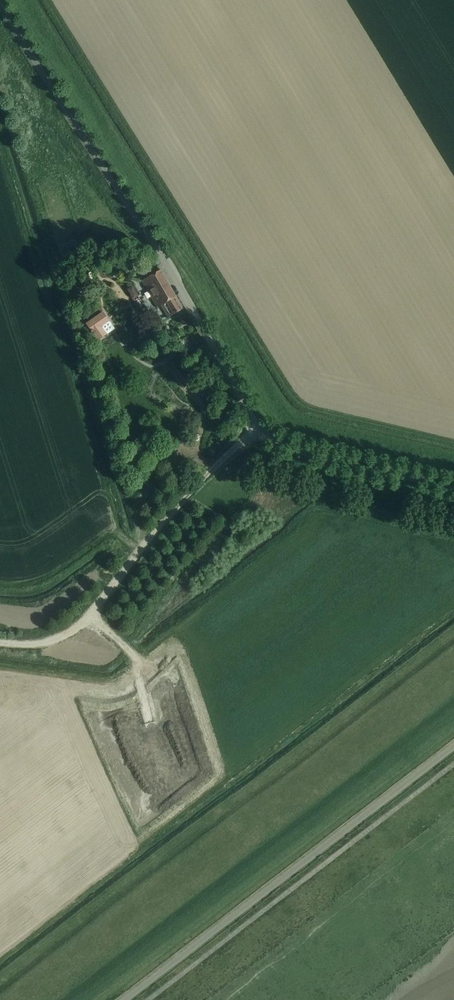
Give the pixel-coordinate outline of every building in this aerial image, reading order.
[(109,264),(104,268),(111,277),(113,276),(116,273),(112,267),(109,264)] [(176,297),(176,296),(161,270),(142,281),(158,307),(162,305),(168,316),(183,308),(176,297)] [(91,271),(82,280),(88,286),(97,277),(91,271)] [(92,319),(86,322),(98,339),(107,333),(115,328),(110,320),(109,320),(103,311),(92,319)]
